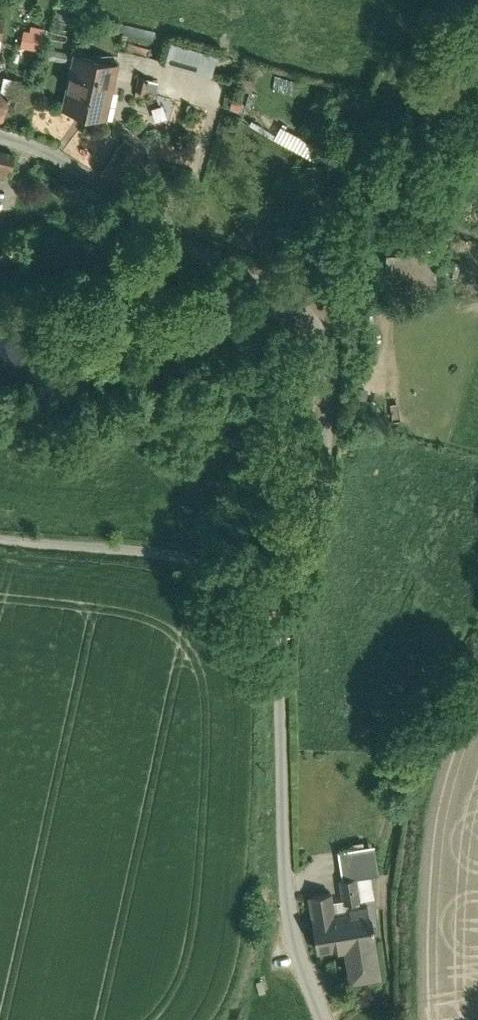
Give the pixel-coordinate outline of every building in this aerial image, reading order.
[(38,49),(40,40),(48,42),(52,28),(31,23),(26,47),(38,49)] [(226,42),(177,28),(170,50),(220,65),(226,42)] [(113,108),(125,52),(80,42),(71,84),(79,86),(76,100),(113,108)] [(12,66),(8,81),(16,83),(21,84),(24,69),(12,66)] [(9,113),(16,83),(8,81),(0,80),(0,111),(9,113)] [(127,128),(106,161),(132,178),(153,144),(127,128)] [(19,177),(22,159),(0,155),(0,174),(19,177)] [(0,233),(0,258),(1,259),(11,238),(0,233)] [(348,870),(358,869),(361,893),(380,891),(377,866),(386,865),(382,839),(345,844),(348,870)] [(384,917),(380,917),(377,896),(348,899),(346,883),(316,887),(323,943),(356,938),(360,971),(390,967),(384,917)]
